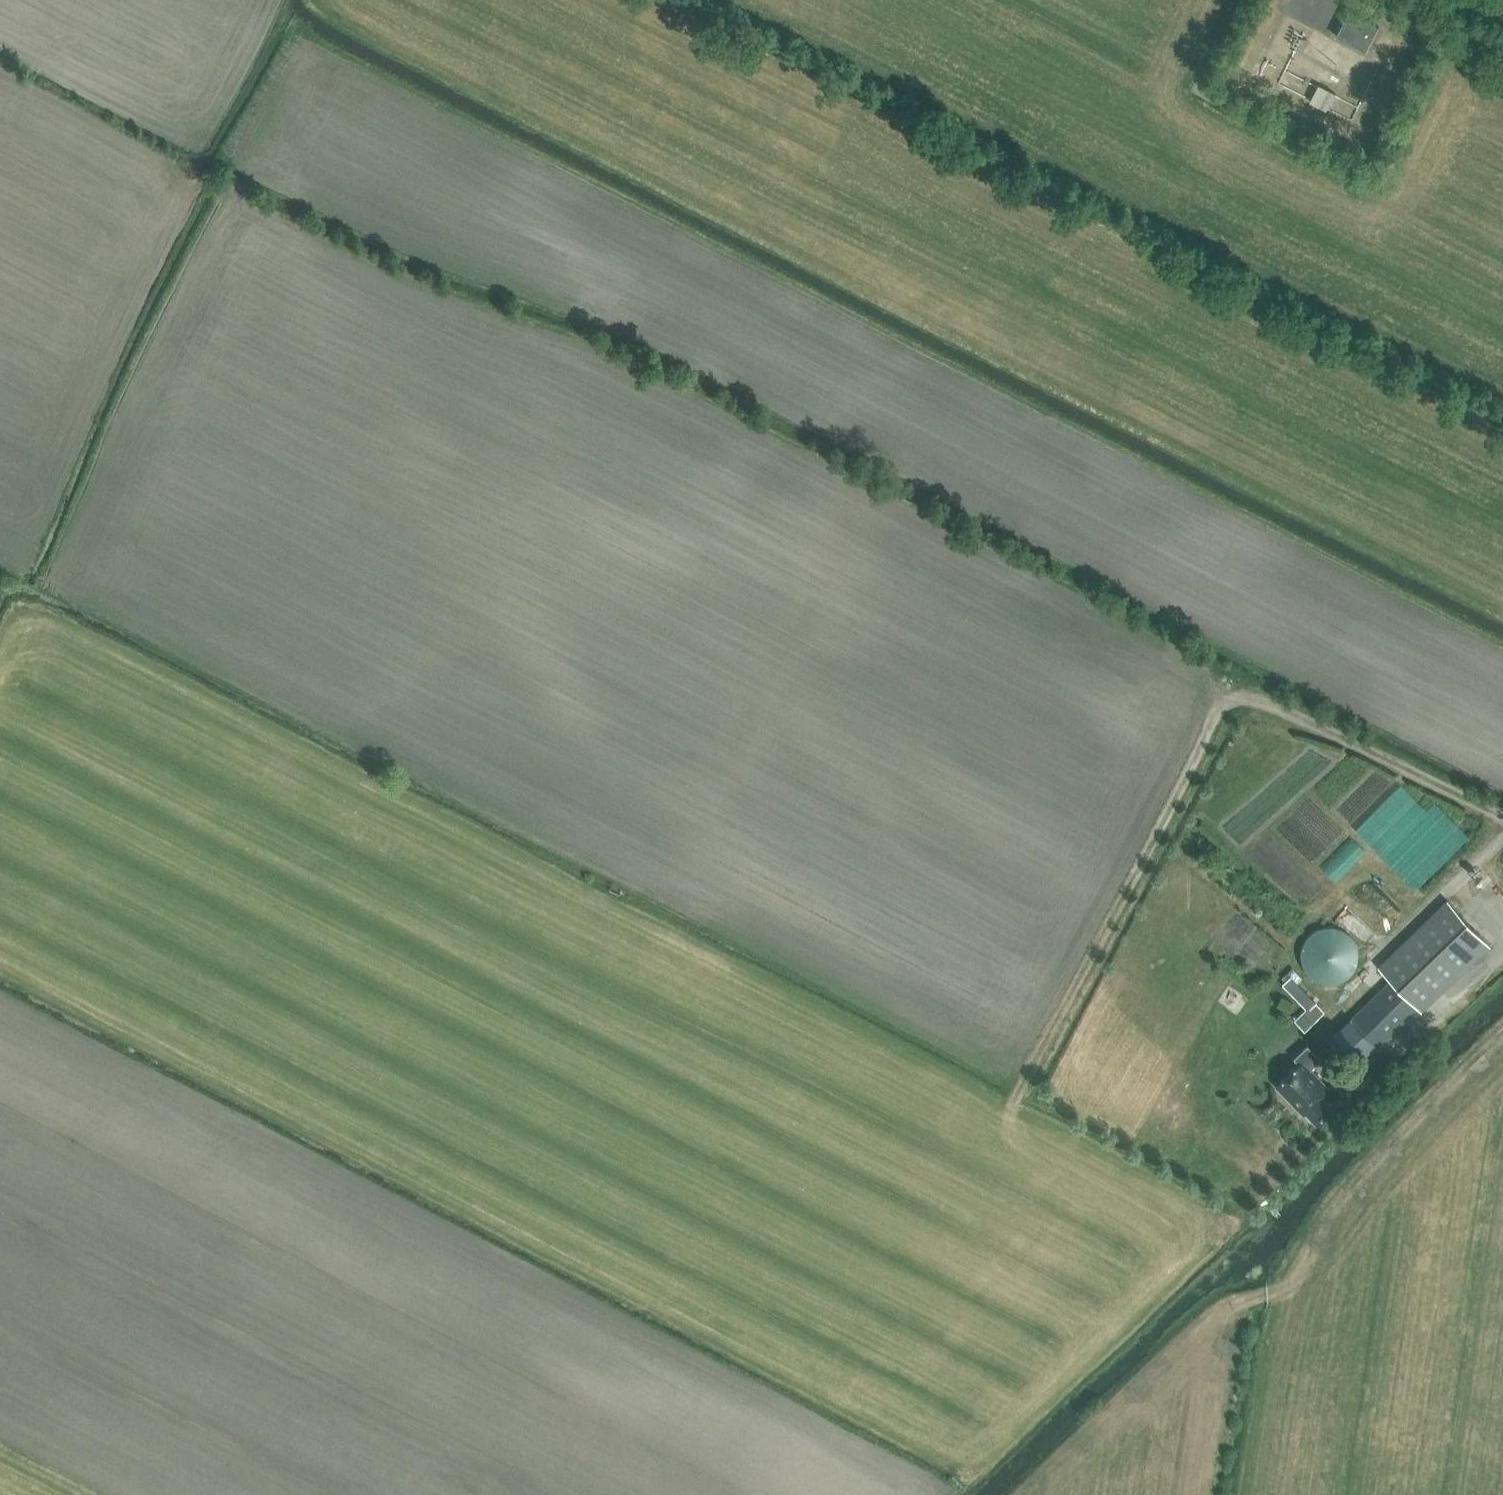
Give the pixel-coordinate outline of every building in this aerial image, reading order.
[(1380,26),(1350,11),(1338,35),(1368,50),(1380,26)] [(1318,84),(1310,101),(1325,109),(1334,92),(1318,84)] [(1387,857),(1400,874),(1435,847),(1422,830),(1387,857)] [(1395,976),(1338,1031),(1363,1057),(1376,1044),(1379,1047),(1422,1006),(1424,1008),(1494,942),(1452,897),(1382,963),(1395,976)] [(1333,926),(1328,926),(1323,927),(1318,929),(1314,931),(1310,934),(1307,938),(1304,942),(1302,947),(1301,951),(1301,956),(1302,961),(1303,966),(1306,970),(1309,974),(1312,978),(1317,980),(1321,982),(1326,983),(1331,983),(1336,983),(1341,981),(1345,979),(1349,976),(1352,972),(1355,968),(1357,963),(1358,958),(1358,953),(1358,948),(1356,944),(1354,939),(1351,935),(1347,932),(1343,929),(1338,928),(1333,926)] [(1305,1031),(1325,1011),(1291,976),(1283,984),(1308,1009),(1295,1021),(1305,1031)] [(1303,1113),(1306,1110),(1317,1122),(1331,1108),(1320,1096),(1329,1088),(1311,1068),(1321,1058),(1308,1044),(1294,1057),(1300,1063),(1277,1085),(1303,1113)]
